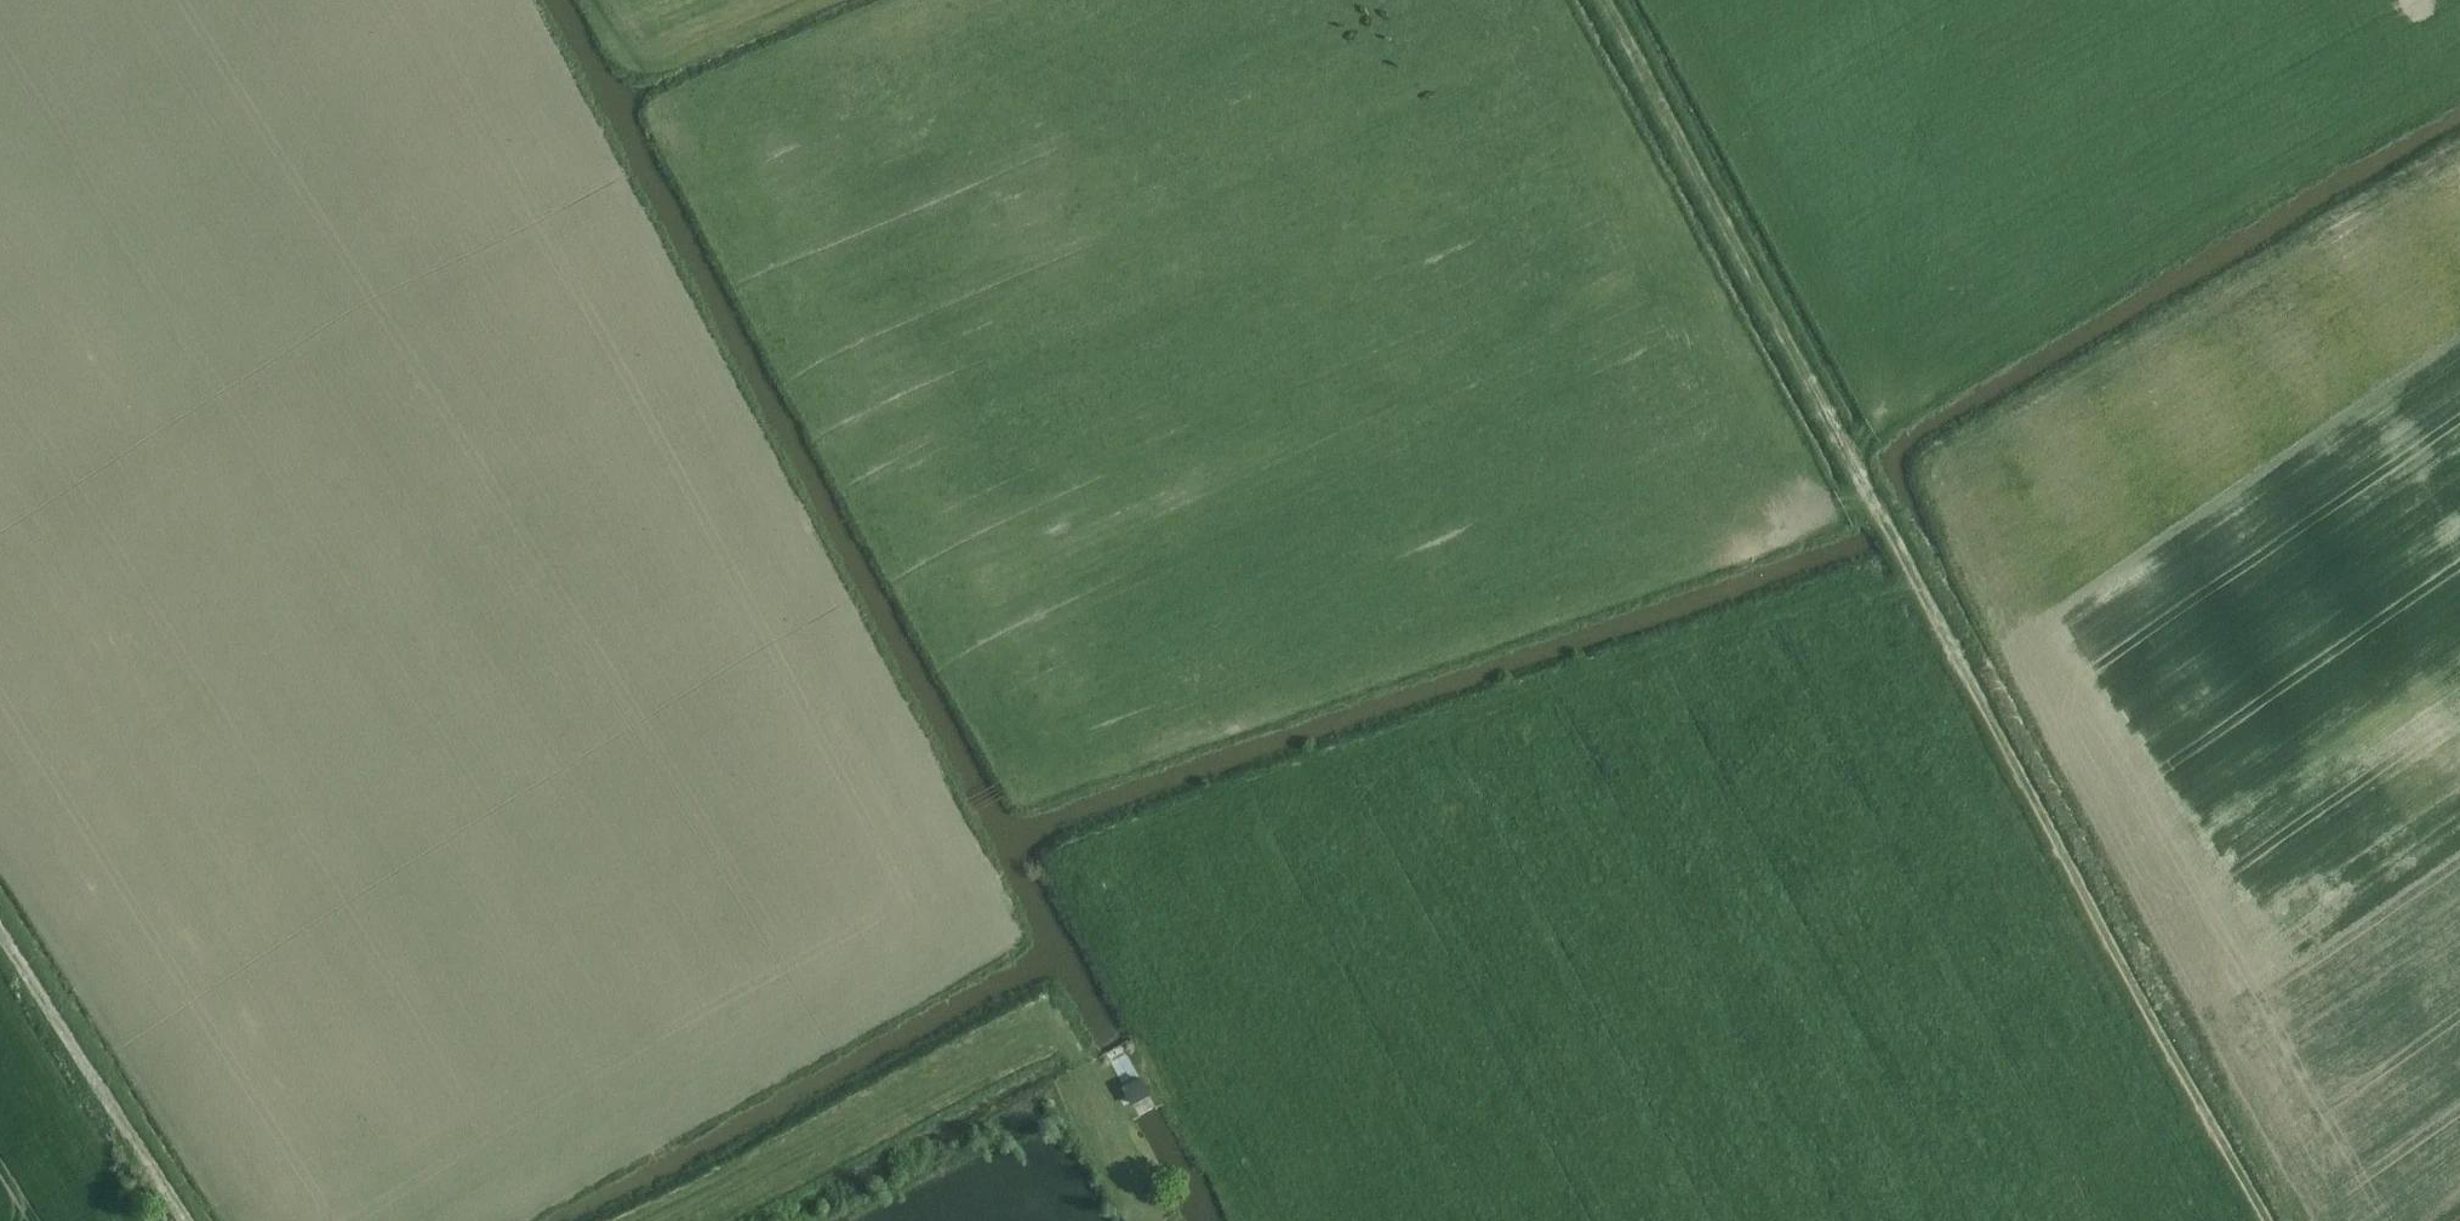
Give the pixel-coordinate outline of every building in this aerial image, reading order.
[(1151,1100),(1143,1079),(1124,1086),(1133,1107),(1151,1100)]
